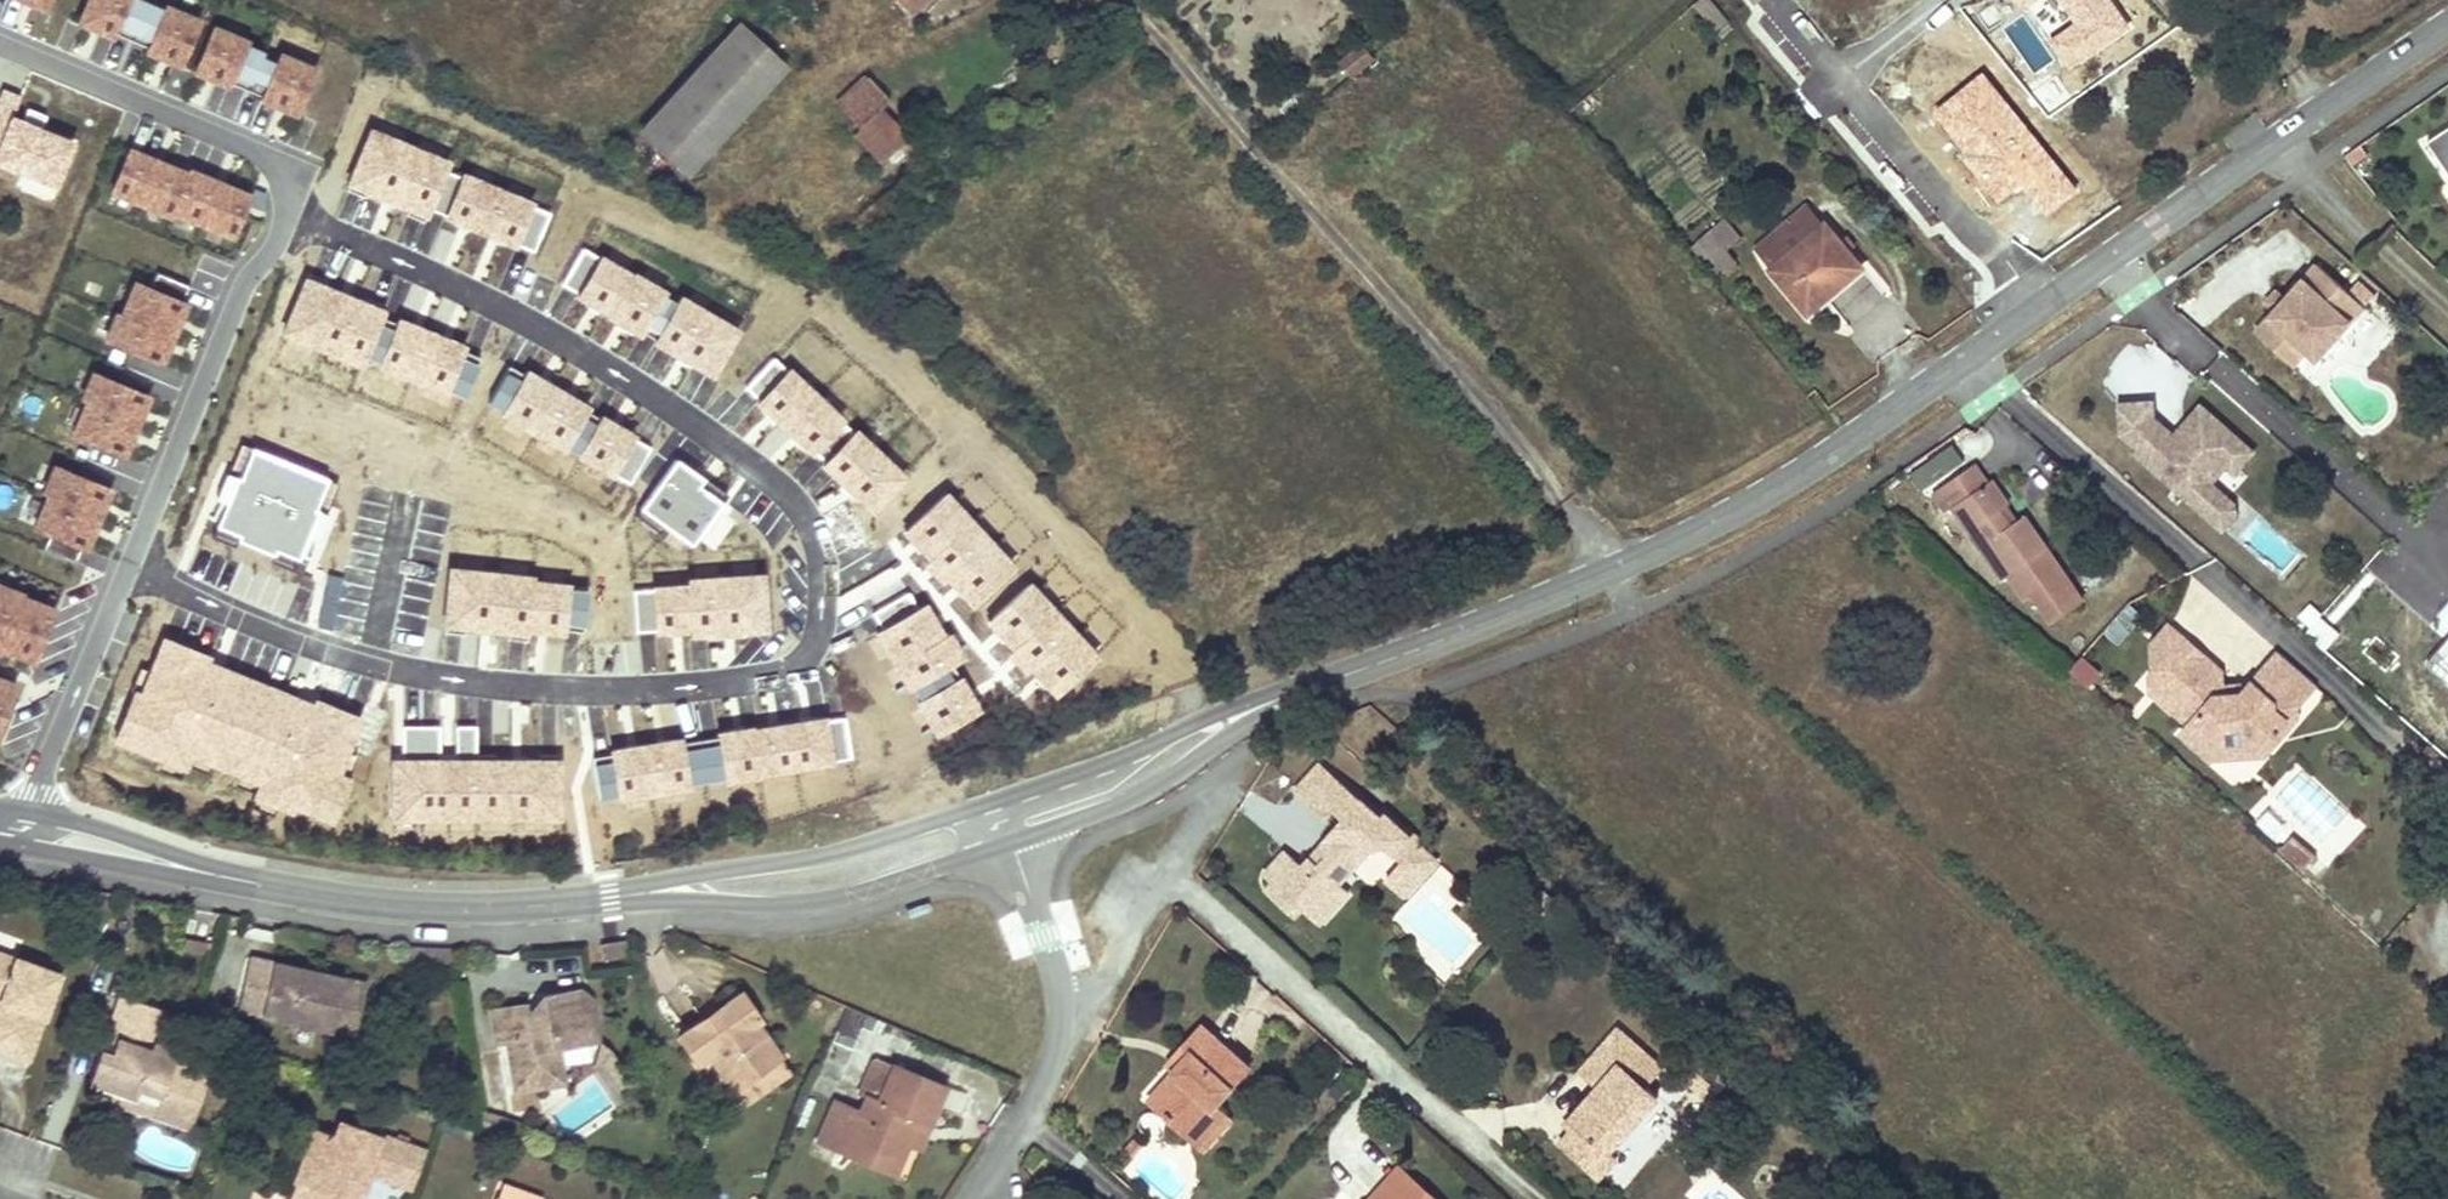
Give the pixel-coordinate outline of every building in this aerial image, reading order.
[(43,13),(48,0),(12,0),(43,13)] [(179,70),(198,26),(164,12),(163,15),(129,0),(89,0),(78,27),(111,41),(112,38),(147,53),(146,56),(179,70)] [(907,13),(921,0),(894,0),(907,13)] [(2080,24),(2053,43),(2071,68),(2127,29),(2107,0),(2063,0),(2080,24)] [(689,179),(784,72),(737,30),(641,138),(689,179)] [(246,48),(212,33),(193,77),(227,91),(228,88),(295,119),(313,76),(279,62),(275,70),(260,63),(262,58),(244,51),(246,48)] [(1361,46),(1339,66),(1349,77),(1371,59),(1361,46)] [(2078,189),(1983,76),(1939,113),(1971,152),(1964,157),(2001,200),(2023,181),(2050,213),(2078,189)] [(855,140),(867,153),(879,167),(908,141),(882,112),(892,104),(869,79),(838,106),(862,133),(855,140)] [(0,97),(0,131),(5,133),(9,123),(17,104),(0,97)] [(9,123),(5,133),(0,131),(0,168),(52,191),(70,148),(38,135),(41,127),(23,120),(20,127),(9,123)] [(2429,141),(2447,170),(2447,128),(2429,141)] [(369,138),(345,196),(363,204),(366,197),(406,214),(403,221),(422,228),(427,215),(513,252),(514,251),(532,259),(548,220),(529,213),(530,211),(461,183),(461,185),(443,178),(446,170),(369,138)] [(154,166),(127,155),(110,197),(170,221),(172,217),(230,242),(248,201),(222,190),(212,213),(204,210),(214,187),(188,176),(187,180),(161,169),(152,192),(144,189),(154,166)] [(1769,270),(1824,223),(1804,200),(1750,247),(1769,270)] [(1769,270),(1788,291),(1806,312),(1861,265),(1824,223),(1769,270)] [(1709,228),(1699,237),(1712,251),(1708,253),(1725,273),(1738,261),(1709,228)] [(1712,284),(1725,273),(1708,253),(1712,251),(1699,237),(1684,251),(1712,284)] [(654,350),(710,383),(736,339),(679,306),(675,312),(660,303),(662,300),(631,282),(630,284),(599,266),(581,256),(560,291),(578,301),(577,303),(608,322),(607,323),(638,342),(639,339),(655,348),(654,350)] [(2325,343),(2357,306),(2309,264),(2248,333),(2286,366),(2300,351),(2315,334),(2325,343)] [(114,320),(103,345),(159,368),(183,310),(181,308),(188,291),(154,278),(147,295),(133,289),(119,322),(114,320)] [(325,288),(307,280),(282,340),(359,372),(363,362),(379,369),(378,373),(443,400),(444,396),(462,404),(478,365),(460,358),(462,355),(397,328),(395,331),(379,324),(384,312),(366,305),(363,311),(322,294),(325,288)] [(2310,360),(2325,343),(2315,334),(2300,351),(2310,360)] [(820,470),(870,520),(901,487),(853,441),(852,442),(839,430),(840,429),(787,379),(786,380),(771,366),(743,396),(757,409),(756,411),(809,461),(810,460),(820,470)] [(610,481),(627,491),(648,456),(631,446),(632,444),(599,425),(598,427),(584,418),(585,415),(525,380),(523,383),(507,373),(486,409),(502,418),(500,422),(561,457),(563,454),(577,462),(577,463),(609,482),(610,481)] [(145,403),(90,380),(80,405),(84,407),(71,439),(121,460),(145,403)] [(2227,474),(2246,453),(2194,407),(2179,423),(2183,427),(2172,439),(2164,439),(2164,434),(2147,419),(2146,403),(2112,406),(2114,435),(2132,451),(2129,454),(2216,531),(2229,515),(2228,506),(2204,484),(2219,467),(2227,474)] [(2172,439),(2183,427),(2179,423),(2164,439),(2172,439)] [(225,480),(236,484),(249,455),(238,450),(225,480)] [(225,480),(223,479),(213,502),(224,507),(213,532),(236,541),(234,546),(270,561),(272,556),(295,566),(305,541),(309,533),(322,538),(329,522),(326,521),(315,517),(328,486),(249,453),(249,455),(236,484),(225,480)] [(1967,463),(1924,492),(1937,511),(1945,506),(1993,579),(2002,573),(2030,616),(2068,590),(2018,515),(2004,524),(1994,509),(2002,503),(1986,479),(1980,483),(1967,463)] [(688,553),(724,504),(700,487),(674,467),(638,516),(661,533),(688,553)] [(39,556),(72,569),(79,552),(82,554),(107,495),(51,473),(40,498),(44,500),(31,533),(46,539),(39,556)] [(315,517),(326,521),(339,491),(328,486),(315,517)] [(922,572),(940,591),(945,587),(969,613),(1009,576),(943,504),(902,541),(927,567),(922,572)] [(661,533),(638,516),(633,524),(656,541),(661,533)] [(234,546),(236,541),(213,532),(208,544),(231,553),(234,546)] [(319,546),(322,538),(309,533),(305,541),(319,546)] [(295,566),(272,556),(270,561),(267,568),(290,578),(295,566)] [(561,638),(580,640),(585,599),(565,597),(565,593),(530,589),(530,585),(447,576),(440,639),(460,642),(461,635),(505,640),(504,646),(524,649),(526,637),(560,641),(561,638)] [(763,639),(759,584),(687,588),(687,594),(651,596),(651,597),(631,598),(633,640),(654,639),(654,640),(690,638),(690,643),(763,639)] [(30,666),(50,616),(16,603),(17,600),(0,594),(0,654),(30,666)] [(1010,658),(1005,662),(1023,681),(1028,677),(1052,704),(1093,666),(1026,594),(985,631),(1010,658)] [(922,615),(915,619),(905,601),(869,622),(879,639),(874,642),(905,698),(910,695),(918,710),(915,712),(943,760),(990,733),(964,686),(975,680),(962,656),(956,659),(938,628),(931,632),(922,615)] [(2141,619),(2126,607),(2103,636),(2118,648),(2141,619)] [(2177,638),(2162,625),(2145,645),(2149,670),(2177,638)] [(2143,676),(2145,692),(2183,725),(2176,734),(2205,759),(2220,743),(2241,741),(2258,756),(2276,736),(2270,730),(2289,707),(2309,684),(2272,652),(2243,686),(2236,695),(2216,695),(2216,687),(2215,671),(2177,638),(2149,670),(2143,676)] [(2436,653),(2447,663),(2447,639),(2436,653)] [(203,663),(160,645),(147,678),(137,701),(131,699),(111,746),(158,765),(180,774),(181,772),(186,761),(207,770),(235,781),(256,790),(252,801),(251,803),(273,812),(286,818),(288,812),(327,828),(344,787),(343,786),(333,782),(342,759),(356,726),(313,708),(310,714),(289,764),(273,757),(294,707),(218,676),(197,726),(180,719),(201,669),(203,663)] [(2100,673),(2084,658),(2070,673),(2087,687),(2100,673)] [(201,669),(180,719),(197,726),(218,676),(201,669)] [(137,701),(147,678),(136,673),(127,697),(131,699),(137,701)] [(2243,686),(2216,687),(2216,695),(2236,695),(2243,686)] [(11,691),(0,687),(0,718),(11,691)] [(294,707),(273,757),(289,764),(310,714),(294,707)] [(2270,730),(2276,736),(2292,717),(2289,707),(2270,730)] [(847,767),(841,726),(821,730),(821,728),(750,739),(750,737),(715,742),(716,746),(677,752),(677,748),(608,759),(609,763),(589,766),(595,806),(615,803),(616,807),(684,796),(684,793),(722,787),(723,790),(758,784),(757,783),(828,772),(828,770),(847,767)] [(389,768),(389,826),(555,826),(555,762),(535,762),(535,768),(491,768),(491,762),(472,762),(472,734),(453,734),(453,760),(453,768),(436,768),(436,760),(436,734),(399,734),(399,761),(399,768),(389,768)] [(2220,743),(2205,759),(2258,756),(2241,741),(2220,743)] [(342,759),(333,782),(343,786),(353,763),(342,759)] [(207,770),(186,761),(181,772),(203,781),(207,770)] [(158,765),(154,776),(176,785),(180,774),(158,765)] [(1377,818),(1317,766),(1293,792),(1326,822),(1333,814),(1345,823),(1321,849),(1331,854),(1318,868),(1309,861),(1298,873),(1279,856),(1260,880),(1273,892),(1268,899),(1295,925),(1302,917),(1318,931),(1345,903),(1333,893),(1323,886),(1335,871),(1344,879),(1366,854),(1382,851),(1391,860),(1411,840),(1382,814),(1377,818)] [(256,790),(235,781),(230,792),(252,801),(256,790)] [(251,803),(246,814),(268,823),(273,812),(251,803)] [(2278,852),(2302,873),(2316,857),(2291,837),(2278,852)] [(1438,863),(1411,840),(1391,860),(1403,871),(1387,887),(1403,903),(1438,863)] [(1321,849),(1309,861),(1318,868),(1331,854),(1321,849)] [(1323,886),(1333,893),(1344,879),(1335,871),(1323,886)] [(614,937),(593,940),(595,958),(616,956),(614,937)] [(317,1027),(331,970),(239,948),(224,1003),(317,1027)] [(29,1061),(61,973),(0,951),(0,994),(1,994),(0,997),(0,1003),(7,1006),(0,1026),(0,1050),(29,1061)] [(340,1033),(355,975),(331,970),(317,1027),(340,1033)] [(593,1003),(578,993),(569,994),(571,1007),(593,1003)] [(511,1099),(570,1089),(563,1055),(583,1051),(592,1039),(598,1032),(593,1003),(571,1007),(569,994),(537,999),(539,1005),(540,1014),(526,1017),(524,1007),(488,1013),(495,1050),(503,1049),(511,1099)] [(705,1060),(718,1077),(730,1095),(778,1063),(753,1026),(761,1022),(741,995),(675,1037),(694,1068),(705,1060)] [(526,1017),(540,1014),(539,1005),(524,1007),(526,1017)] [(164,1110),(191,1119),(207,1074),(172,1061),(174,1053),(152,1045),(157,1031),(114,1015),(105,1038),(114,1041),(109,1056),(98,1052),(87,1082),(109,1090),(133,1099),(137,1088),(158,1095),(164,1110)] [(1216,1114),(1251,1074),(1201,1028),(1174,1058),(1181,1065),(1172,1076),(1146,1106),(1168,1127),(1177,1117),(1198,1135),(1216,1114)] [(1633,1050),(1609,1028),(1571,1072),(1593,1090),(1568,1117),(1578,1128),(1565,1141),(1561,1146),(1597,1180),(1613,1161),(1603,1151),(1636,1114),(1650,1100),(1636,1087),(1617,1069),(1633,1050)] [(592,1048),(600,1047),(598,1032),(592,1039),(583,1051),(592,1048)] [(1633,1050),(1617,1069),(1636,1087),(1653,1068),(1633,1050)] [(1181,1065),(1174,1058),(1164,1069),(1172,1076),(1181,1065)] [(873,1100),(865,1095),(845,1139),(897,1159),(905,1139),(914,1117),(924,1121),(940,1083),(891,1061),(873,1100)] [(187,1130),(191,1119),(164,1110),(158,1095),(137,1088),(133,1099),(109,1090),(105,1100),(187,1130)] [(1207,1142),(1225,1122),(1216,1114),(1198,1135),(1177,1117),(1168,1127),(1197,1153),(1207,1142)] [(1636,1114),(1603,1151),(1613,1161),(1646,1123),(1636,1114)] [(320,1198),(352,1198),(357,1186),(349,1183),(355,1167),(363,1170),(389,1179),(403,1140),(336,1117),(330,1132),(310,1125),(291,1178),(324,1190),(320,1198)] [(905,1139),(915,1143),(924,1121),(914,1117),(905,1139)] [(1578,1128),(1568,1117),(1555,1131),(1565,1141),(1578,1128)] [(840,1151),(892,1171),(897,1159),(845,1139),(840,1151)] [(403,1140),(389,1179),(407,1186),(421,1147),(403,1140)] [(349,1183),(357,1186),(363,1170),(355,1167),(349,1183)] [(1394,1167),(1380,1181),(1400,1198),(1418,1198),(1423,1193),(1394,1167)] [(291,1178),(285,1194),(300,1198),(320,1198),(324,1190),(291,1178)] [(1380,1181),(1364,1198),(1400,1198),(1380,1181)]
